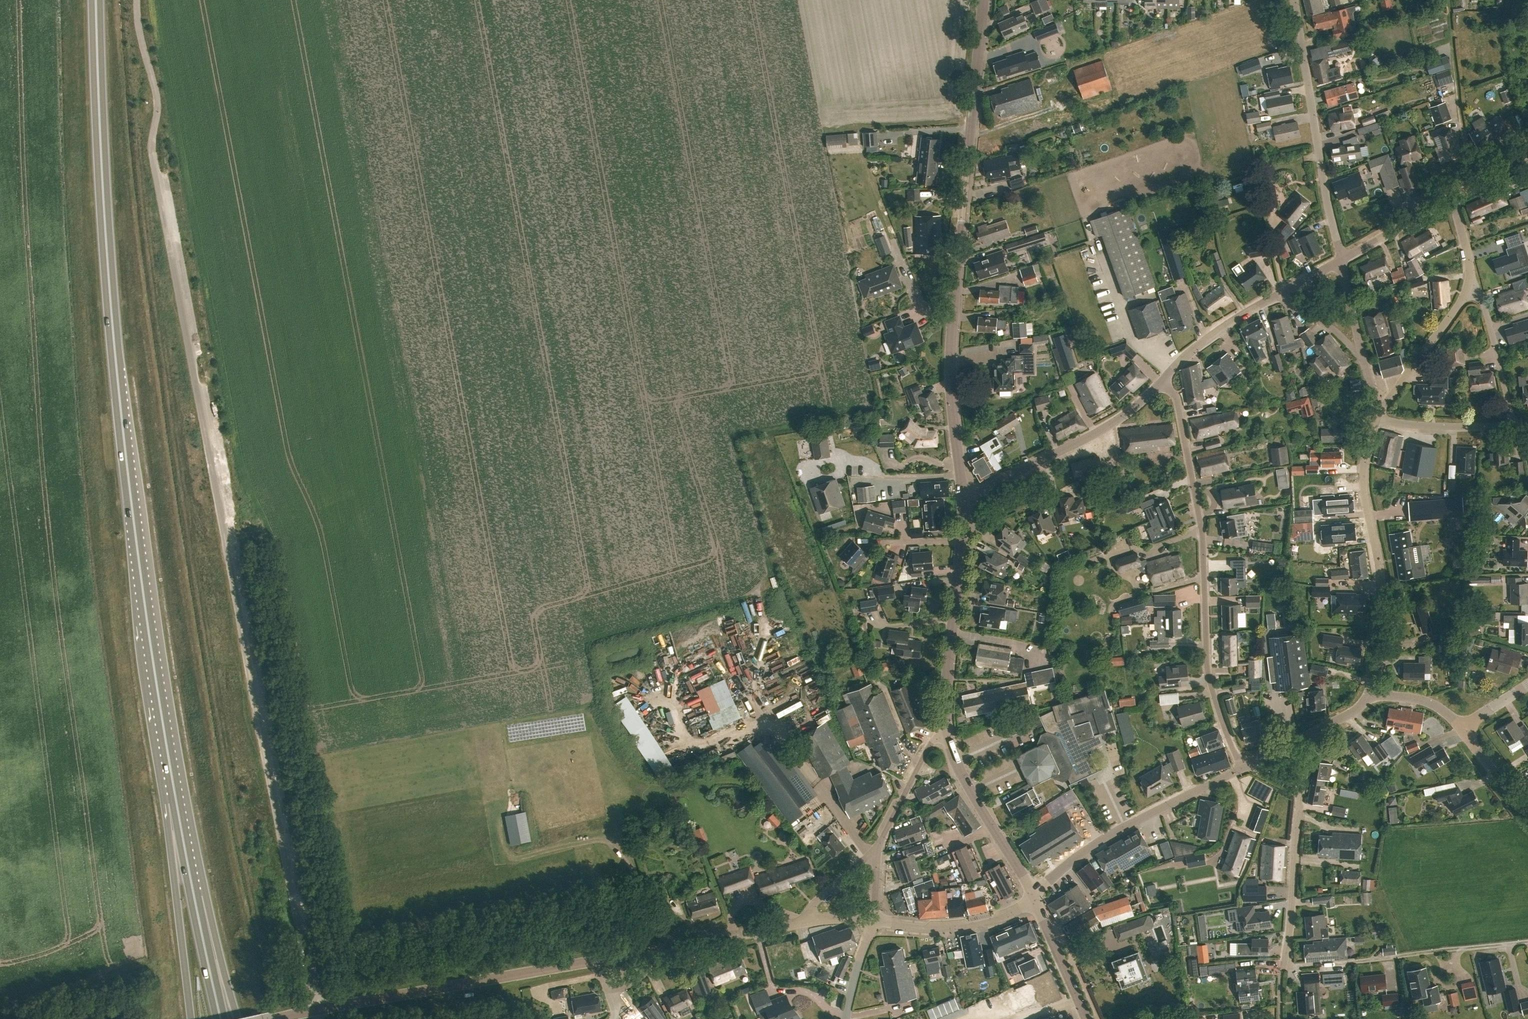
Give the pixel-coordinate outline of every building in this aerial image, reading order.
[(1046,0),(1040,0),(1031,4),(1036,16),(1050,10),(1046,0)] [(1308,16),(1324,12),(1321,0),(1304,0),(1308,16)] [(1383,10),(1392,8),(1391,0),(1380,0),(1383,10)] [(1002,15),(1008,12),(1005,6),(999,8),(1002,15)] [(1186,19),(1194,19),(1194,6),(1186,6),(1186,19)] [(1353,34),(1346,8),(1312,17),(1315,28),(1321,27),(1321,30),(1333,27),(1334,29),(1333,30),(1335,38),(1353,34)] [(1028,28),(1022,13),(998,23),(1005,38),(1028,28)] [(1334,54),(1350,50),(1348,41),(1332,45),(1334,54)] [(1041,66),(1036,51),(1025,55),(1023,50),(1006,56),(1007,58),(993,62),(997,76),(1005,73),(1006,75),(1028,68),(1029,70),(1041,66)] [(1329,81),(1341,78),(1338,67),(1330,69),(1327,58),(1322,59),(1321,55),(1315,57),(1316,61),(1311,62),(1315,79),(1318,78),(1320,84),(1329,82),(1329,81)] [(1258,59),(1240,65),(1243,75),(1262,68),(1258,59)] [(1074,70),(1084,99),(1112,89),(1102,60),(1074,70)] [(1428,64),(1432,74),(1445,69),(1442,60),(1428,64)] [(1270,81),(1271,87),(1293,82),(1289,67),(1278,69),(1277,67),(1267,69),(1268,73),(1264,74),(1266,81),(1270,81)] [(1436,74),(1439,84),(1453,79),(1450,70),(1436,74)] [(1002,92),(991,96),(996,115),(1000,114),(1002,118),(1039,107),(1031,79),(1008,86),(1008,87),(1001,90),(1002,92)] [(1354,84),(1344,86),(1325,92),(1329,106),(1358,98),(1354,84)] [(1516,99),(1512,87),(1501,92),(1505,103),(1516,99)] [(1280,97),(1279,91),(1264,94),(1269,116),(1294,110),(1291,95),(1280,97)] [(1430,108),(1436,125),(1449,120),(1443,103),(1430,108)] [(1359,108),(1352,109),(1352,107),(1343,108),(1344,112),(1329,115),(1332,131),(1355,127),(1354,118),(1360,116),(1361,114),(1361,110),(1359,108)] [(1246,114),(1248,125),(1260,122),(1258,112),(1246,114)] [(1377,113),(1378,115),(1375,116),(1377,121),(1386,117),(1384,112),(1381,113),(1380,112),(1377,113)] [(1362,121),(1364,125),(1375,121),(1374,116),(1362,121)] [(1468,135),(1476,149),(1498,137),(1500,140),(1509,135),(1499,117),(1468,135)] [(1256,125),(1257,131),(1271,128),(1270,122),(1256,125)] [(1276,142),(1300,137),(1297,122),(1273,127),(1276,142)] [(1365,127),(1367,133),(1380,128),(1378,122),(1365,127)] [(1071,126),(1074,133),(1081,131),(1078,123),(1071,126)] [(1435,149),(1441,163),(1454,158),(1455,162),(1462,159),(1458,140),(1455,141),(1451,130),(1445,132),(1443,128),(1446,127),(1446,126),(1431,132),(1434,138),(1440,135),(1444,146),(1435,149)] [(863,133),(864,147),(877,146),(876,132),(863,133)] [(848,133),(848,145),(858,145),(857,133),(848,133)] [(827,148),(847,147),(847,134),(826,135),(827,148)] [(1356,162),(1356,161),(1359,160),(1359,158),(1361,158),(1359,144),(1356,136),(1351,138),(1352,138),(1343,141),(1344,147),(1331,149),(1333,162),(1349,159),(1350,163),(1355,161),(1355,162),(1356,162)] [(1400,140),(1402,146),(1396,148),(1401,164),(1402,164),(1404,168),(1400,169),(1408,191),(1415,188),(1416,190),(1421,188),(1413,165),(1411,165),(1410,161),(1422,157),(1417,143),(1416,143),(1413,136),(1400,140)] [(919,160),(937,162),(940,139),(922,137),(919,160)] [(1018,155),(997,159),(984,161),(984,163),(983,163),(986,178),(990,177),(991,183),(1006,180),(1005,177),(1010,176),(1011,176),(1010,171),(1013,170),(1021,169),(1018,155)] [(1383,179),(1395,175),(1388,155),(1369,162),(1373,173),(1380,171),(1383,179)] [(1268,167),(1266,159),(1257,161),(1258,168),(1268,167)] [(916,181),(935,184),(937,162),(919,160),(916,181)] [(1338,199),(1350,195),(1352,201),(1368,195),(1360,172),(1348,176),(1349,177),(1332,183),(1338,199)] [(1009,180),(1012,188),(1025,183),(1022,175),(1009,180)] [(1373,176),(1366,177),(1369,188),(1375,186),(1373,176)] [(1261,188),(1266,207),(1277,204),(1273,185),(1261,188)] [(907,199),(919,199),(919,187),(907,187),(907,199)] [(1222,200),(1219,188),(1209,190),(1212,202),(1222,200)] [(1508,201),(1513,213),(1527,207),(1527,190),(1518,194),(1519,197),(1508,201)] [(1467,206),(1475,224),(1482,221),(1480,216),(1509,204),(1503,191),(1467,206)] [(1279,215),(1285,220),(1295,229),(1306,216),(1302,213),(1310,203),(1297,192),(1279,215)] [(1102,234),(1124,297),(1155,286),(1127,206),(1090,220),(1096,236),(1102,234)] [(916,216),(917,254),(936,254),(936,247),(942,247),(941,216),(916,216)] [(977,227),(979,232),(976,233),(979,242),(982,241),(983,244),(1010,235),(1006,220),(987,226),(987,224),(977,227)] [(1025,228),(1027,234),(1038,231),(1036,224),(1025,228)] [(903,227),(906,248),(913,247),(910,226),(903,227)] [(1159,230),(1171,268),(1182,264),(1170,227),(1159,230)] [(1429,231),(1415,239),(1420,249),(1421,248),(1423,253),(1437,245),(1429,231)] [(1289,241),(1295,255),(1302,252),(1299,246),(1302,245),(1308,258),(1322,252),(1313,233),(1296,240),(1295,238),(1289,241)] [(1006,246),(1008,253),(1043,243),(1041,235),(1006,246)] [(1401,243),(1410,259),(1407,261),(1409,266),(1404,269),(1407,279),(1415,276),(1416,277),(1424,272),(1416,258),(1418,257),(1418,256),(1423,253),(1421,248),(1420,249),(1415,239),(1413,236),(1401,243)] [(1258,245),(1259,246),(1249,248),(1251,258),(1269,254),(1267,243),(1258,245)] [(1493,260),(1498,274),(1509,271),(1511,277),(1527,271),(1527,254),(1524,243),(1522,243),(1506,249),(1508,255),(1493,260)] [(1002,252),(991,255),(992,258),(974,264),(979,279),(998,273),(998,274),(1008,271),(1002,252)] [(1366,291),(1370,289),(1367,281),(1390,273),(1383,256),(1370,260),(1371,263),(1360,267),(1365,280),(1363,281),(1366,291)] [(1221,258),(1213,261),(1218,277),(1226,274),(1221,258)] [(1232,269),(1247,290),(1254,285),(1254,284),(1265,276),(1255,262),(1243,270),(1239,264),(1232,269)] [(894,265),(866,276),(868,279),(859,282),(865,297),(873,294),(874,297),(902,286),(894,265)] [(1394,282),(1406,278),(1402,265),(1397,267),(1398,269),(1390,272),(1394,282)] [(1022,276),(1025,285),(1038,281),(1035,272),(1022,276)] [(1410,288),(1424,284),(1422,275),(1416,277),(1407,279),(1410,288)] [(1429,282),(1432,309),(1448,307),(1447,303),(1452,303),(1450,280),(1429,282)] [(1018,303),(1019,287),(1012,286),(1000,285),(999,291),(989,291),(981,291),(980,301),(988,301),(987,302),(999,303),(999,302),(1011,303),(1011,302),(1018,303)] [(1207,297),(1200,301),(1209,314),(1221,306),(1223,308),(1233,301),(1221,285),(1206,296),(1207,297)] [(1525,299),(1522,288),(1500,295),(1501,297),(1496,299),(1500,313),(1506,312),(1506,313),(1512,311),(1513,312),(1527,308),(1527,306),(1527,299),(1525,299)] [(1193,320),(1191,314),(1192,314),(1185,293),(1164,301),(1174,327),(1177,326),(1179,331),(1193,326),(1191,321),(1193,320)] [(1128,311),(1138,339),(1165,330),(1155,301),(1128,311)] [(1364,317),(1369,336),(1372,335),(1379,357),(1391,353),(1394,352),(1390,338),(1391,338),(1389,329),(1387,330),(1386,327),(1388,327),(1384,311),(1364,317)] [(1272,355),(1277,372),(1285,369),(1280,354),(1290,351),(1289,350),(1302,346),(1300,338),(1294,340),(1288,316),(1273,321),(1279,344),(1277,345),(1280,353),(1272,355)] [(889,342),(892,341),(896,351),(923,341),(918,328),(913,330),(907,327),(904,328),(899,317),(886,322),(891,333),(886,335),(889,342)] [(979,318),(978,330),(988,331),(988,332),(996,333),(996,328),(1005,329),(1006,321),(997,320),(997,318),(989,318),(989,319),(979,318)] [(1248,344),(1257,361),(1257,362),(1267,357),(1266,356),(1266,355),(1257,339),(1259,338),(1261,341),(1262,341),(1266,339),(1266,338),(1266,335),(1268,334),(1260,319),(1240,329),(1248,344)] [(1403,337),(1402,332),(1405,331),(1404,326),(1401,327),(1399,319),(1391,321),(1395,339),(1403,337)] [(1506,330),(1510,344),(1527,339),(1527,320),(1516,323),(1517,326),(1506,330)] [(1011,323),(1012,338),(1026,337),(1026,335),(1025,323),(1025,322),(1011,323)] [(872,324),(862,328),(865,337),(875,333),(872,324)] [(1337,374),(1351,363),(1329,334),(1317,341),(1309,328),(1300,334),(1309,347),(1309,348),(1311,347),(1319,357),(1317,359),(1316,358),(1310,363),(1317,371),(1322,367),(1324,369),(1330,365),(1337,374)] [(1054,338),(1065,370),(1068,369),(1071,369),(1073,367),(1076,366),(1065,334),(1054,338)] [(1033,337),(1034,344),(1048,342),(1047,335),(1033,337)] [(1123,352),(1131,359),(1137,353),(1126,344),(1113,348),(1115,355),(1123,352)] [(1447,348),(1450,366),(1464,364),(1462,346),(1447,348)] [(1226,353),(1207,368),(1214,377),(1217,381),(1219,384),(1221,386),(1241,371),(1231,359),(1232,359),(1231,357),(1230,358),(1226,353)] [(993,382),(993,385),(994,387),(996,388),(996,389),(1000,389),(1000,397),(1011,396),(1010,389),(1015,389),(1014,372),(1024,372),(1024,374),(1034,374),(1034,355),(1013,356),(1013,360),(1003,360),(1003,364),(995,365),(995,379),(994,380),(993,382)] [(1404,369),(1400,355),(1379,361),(1383,378),(1402,372),(1404,369)] [(870,370),(881,368),(879,361),(869,363),(870,370)] [(1473,370),(1474,376),(1469,376),(1471,390),(1477,389),(1478,391),(1495,389),(1493,373),(1481,374),(1480,369),(1482,368),(1481,361),(1469,363),(1470,370),(1473,370)] [(1181,369),(1179,370),(1179,372),(1183,388),(1185,387),(1188,404),(1192,403),(1194,410),(1199,408),(1198,402),(1206,401),(1203,389),(1217,385),(1212,378),(1203,380),(1203,382),(1202,382),(1202,381),(1199,363),(1181,369)] [(1110,388),(1120,399),(1130,389),(1132,391),(1147,378),(1143,373),(1141,375),(1137,370),(1139,369),(1134,364),(1125,373),(1110,388)] [(899,370),(903,377),(908,373),(905,367),(899,370)] [(1094,374),(1076,383),(1083,396),(1081,397),(1090,414),(1110,403),(1094,374)] [(1449,376),(1450,383),(1460,381),(1459,374),(1449,376)] [(1422,395),(1422,403),(1444,404),(1444,388),(1447,388),(1447,378),(1429,377),(1429,385),(1417,384),(1417,393),(1420,393),(1422,395)] [(919,385),(907,390),(913,405),(921,402),(927,415),(940,410),(933,392),(921,396),(920,393),(921,392),(922,393),(919,385)] [(1308,395),(1306,386),(1298,387),(1300,397),(1308,395)] [(1295,398),(1292,389),(1285,391),(1287,396),(1285,397),(1287,401),(1295,398)] [(1035,400),(1039,412),(1051,409),(1047,396),(1035,400)] [(1303,417),(1304,417),(1313,414),(1309,397),(1285,403),(1288,412),(1301,409),(1303,417)] [(1051,426),(1059,439),(1078,427),(1080,431),(1086,427),(1076,410),(1051,426)] [(1236,411),(1193,419),(1190,419),(1192,427),(1199,425),(1201,430),(1194,433),(1196,439),(1220,433),(1219,430),(1239,425),(1236,411)] [(995,424),(1003,436),(1003,435),(1013,430),(1012,428),(1020,423),(1014,413),(995,424)] [(915,440),(915,446),(937,445),(936,431),(926,432),(926,429),(921,429),(911,421),(903,431),(915,440)] [(1122,445),(1123,454),(1159,450),(1159,446),(1175,444),(1172,424),(1156,426),(1156,425),(1120,430),(1121,438),(1127,438),(1128,444),(1122,445)] [(1377,463),(1395,468),(1403,436),(1381,430),(1374,456),(1378,457),(1377,463)] [(1342,431),(1322,432),(1322,442),(1342,442),(1342,431)] [(879,434),(880,447),(894,447),(894,433),(879,434)] [(992,452),(1002,446),(997,437),(981,446),(985,452),(969,461),(980,481),(996,472),(996,471),(1001,468),(992,452)] [(812,441),(815,459),(830,456),(827,438),(812,441)] [(1205,444),(1207,449),(1221,445),(1220,440),(1205,444)] [(1198,451),(1206,448),(1203,442),(1195,445),(1198,451)] [(1401,471),(1432,477),(1437,447),(1407,442),(1401,471)] [(1288,463),(1286,447),(1279,447),(1280,456),(1273,457),(1274,464),(1288,463)] [(1456,472),(1473,473),(1475,448),(1458,447),(1456,472)] [(1497,448),(1489,448),(1489,453),(1487,454),(1489,458),(1490,464),(1498,464),(1498,463),(1509,463),(1508,452),(1507,452),(1507,448),(1497,448)] [(1212,473),(1229,469),(1225,450),(1197,456),(1201,477),(1212,475),(1212,473)] [(1341,462),(1340,452),(1334,452),(1310,452),(1310,465),(1306,465),(1306,473),(1318,472),(1318,467),(1334,467),(1334,462),(1341,462)] [(1073,462),(1076,475),(1100,469),(1097,455),(1073,462)] [(1514,462),(1514,474),(1523,473),(1523,461),(1514,462)] [(1286,468),(1277,470),(1278,476),(1287,475),(1286,468)] [(1456,478),(1448,477),(1447,490),(1444,490),(1444,497),(1450,497),(1449,490),(1455,491),(1456,478)] [(811,489),(819,513),(844,505),(836,481),(811,489)] [(919,483),(920,498),(941,497),(948,497),(947,481),(919,483)] [(1243,505),(1243,503),(1256,501),(1253,485),(1221,491),(1224,506),(1235,504),(1235,506),(1243,505)] [(875,500),(873,486),(857,487),(859,502),(875,500)] [(1075,501),(1073,495),(1061,498),(1062,505),(1056,507),(1060,523),(1070,520),(1069,517),(1078,515),(1086,513),(1083,499),(1075,501)] [(1349,497),(1349,495),(1336,496),(1336,497),(1334,497),(1334,495),(1321,496),(1322,517),(1335,516),(1335,514),(1353,512),(1352,497),(1349,497)] [(1517,521),(1526,529),(1525,518),(1524,517),(1526,514),(1527,512),(1527,509),(1527,508),(1527,496),(1526,495),(1520,502),(1506,503),(1496,504),(1517,521)] [(1145,509),(1150,521),(1173,512),(1167,499),(1160,502),(1158,496),(1140,504),(1143,510),(1145,509)] [(1432,517),(1464,515),(1463,498),(1407,502),(1408,520),(1432,518),(1432,517)] [(945,516),(944,499),(922,501),(925,530),(944,528),(943,516),(945,516)] [(1139,506),(1136,500),(1118,508),(1120,514),(1139,506)] [(904,501),(892,502),(893,514),(905,513),(904,501)] [(912,505),(913,515),(922,514),(922,504),(912,505)] [(1313,521),(1312,510),(1293,511),(1294,523),(1313,521)] [(893,526),(896,519),(879,513),(879,514),(868,511),(863,527),(882,533),(885,523),(893,526)] [(1056,530),(1050,516),(1043,518),(1041,511),(1028,517),(1036,535),(1044,531),(1046,535),(1056,530)] [(1147,529),(1153,543),(1174,534),(1171,528),(1178,525),(1173,512),(1150,521),(1152,527),(1147,529)] [(1227,521),(1221,522),(1223,537),(1230,537),(1230,538),(1236,537),(1236,536),(1246,534),(1246,529),(1246,526),(1245,526),(1244,522),(1245,522),(1244,513),(1226,516),(1227,521)] [(1314,539),(1313,522),(1292,524),(1293,540),(1314,539)] [(1355,524),(1322,527),(1323,543),(1323,545),(1335,543),(1335,542),(1345,541),(1345,539),(1356,539),(1355,524)] [(998,537),(1004,541),(1000,547),(1013,556),(1019,547),(1017,545),(1022,538),(1005,526),(998,537)] [(911,528),(911,538),(925,537),(924,527),(911,528)] [(1410,531),(1390,534),(1393,553),(1396,553),(1400,580),(1425,576),(1423,562),(1420,546),(1412,547),(1410,531)] [(1507,539),(1506,550),(1504,550),(1503,565),(1526,566),(1527,551),(1519,550),(1519,539),(1507,539)] [(1253,541),(1252,548),(1272,551),(1273,544),(1253,541)] [(841,556),(854,567),(861,558),(863,560),(870,551),(864,546),(861,549),(853,542),(841,556)] [(1352,565),(1353,579),(1368,577),(1365,550),(1350,552),(1351,565),(1352,565)] [(911,568),(911,576),(922,575),(922,570),(934,569),(933,552),(913,553),(914,568),(911,568)] [(997,575),(997,574),(1003,577),(1005,576),(1008,572),(1007,570),(1009,565),(1006,563),(1009,559),(995,552),(991,558),(985,554),(979,566),(997,575)] [(875,572),(892,577),(895,566),(896,566),(900,555),(892,553),(891,558),(881,554),(875,572)] [(1149,571),(1153,586),(1175,579),(1175,578),(1185,575),(1179,555),(1171,557),(1171,556),(1146,563),(1145,560),(1140,561),(1137,553),(1115,559),(1119,572),(1139,566),(1140,570),(1144,573),(1149,571)] [(1030,562),(1020,555),(1016,560),(1026,567),(1030,562)] [(1237,577),(1221,578),(1222,594),(1238,593),(1238,587),(1246,587),(1246,560),(1231,560),(1231,567),(1236,567),(1237,577)] [(1348,570),(1331,571),(1332,580),(1348,578),(1348,570)] [(1521,583),(1521,577),(1508,577),(1508,584),(1511,584),(1511,604),(1526,603),(1526,590),(1527,590),(1527,583),(1521,583)] [(1316,579),(1316,586),(1328,587),(1328,579),(1316,579)] [(983,594),(990,595),(989,602),(1005,605),(1007,593),(1003,593),(1004,584),(985,581),(983,594)] [(1330,587),(1328,587),(1316,586),(1313,586),(1312,596),(1329,596),(1330,587)] [(877,590),(878,600),(894,598),(892,587),(877,590)] [(926,589),(911,587),(910,596),(904,595),(902,606),(908,607),(908,611),(916,612),(918,611),(919,600),(925,601),(926,589)] [(1365,611),(1365,595),(1356,595),(1350,595),(1350,593),(1337,593),(1337,604),(1333,604),(1332,612),(1358,613),(1358,611),(1365,611)] [(1175,595),(1155,596),(1155,606),(1176,606),(1175,595)] [(1246,596),(1246,607),(1260,607),(1259,596),(1246,596)] [(1130,603),(1123,605),(1123,603),(1117,604),(1121,615),(1146,608),(1143,597),(1130,601),(1130,603)] [(859,603),(860,613),(876,610),(875,600),(859,603)] [(1431,622),(1425,604),(1412,608),(1418,626),(1420,626),(1423,633),(1431,631),(1428,623),(1431,622)] [(1240,605),(1222,605),(1223,628),(1238,627),(1237,613),(1240,613),(1240,605)] [(982,612),(980,625),(1000,628),(1001,619),(1004,620),(1015,622),(1017,620),(1018,611),(1006,609),(990,607),(989,613),(982,612)] [(1155,617),(1155,624),(1166,623),(1181,623),(1181,610),(1166,610),(1158,611),(1158,617),(1155,617)] [(1266,614),(1268,628),(1276,627),(1275,613),(1266,614)] [(717,618),(721,625),(727,622),(724,615),(717,618)] [(1121,616),(1122,625),(1132,624),(1132,615),(1121,616)] [(1515,642),(1515,643),(1521,643),(1521,644),(1523,645),(1525,645),(1526,644),(1526,643),(1527,643),(1527,623),(1518,622),(1518,615),(1504,615),(1504,622),(1509,623),(1509,629),(1509,641),(1511,642),(1515,642)] [(780,635),(793,632),(790,622),(778,625),(780,635)] [(1150,641),(1150,647),(1169,647),(1169,640),(1168,640),(1168,636),(1181,635),(1181,623),(1166,623),(1155,624),(1155,630),(1158,630),(1158,641),(1150,641)] [(1124,635),(1133,635),(1133,626),(1124,626),(1124,635)] [(1443,628),(1432,633),(1434,639),(1445,634),(1443,628)] [(888,644),(897,645),(896,654),(919,656),(921,640),(908,639),(908,631),(890,629),(888,644)] [(778,642),(782,649),(798,640),(795,634),(778,642)] [(1276,692),(1304,688),(1310,687),(1303,634),(1269,638),(1272,656),(1271,656),(1271,657),(1267,657),(1270,683),(1275,682),(1276,692)] [(1343,637),(1324,634),(1322,646),(1338,648),(1336,663),(1347,664),(1347,662),(1359,664),(1361,649),(1342,646),(1343,637)] [(1224,665),(1238,665),(1237,635),(1223,635),(1224,665)] [(741,640),(745,653),(750,651),(746,639),(741,640)] [(975,665),(992,668),(995,646),(979,643),(975,665)] [(992,668),(1022,673),(1025,659),(1010,656),(1012,649),(995,646),(992,668)] [(1518,667),(1521,655),(1508,651),(1507,654),(1493,650),(1487,668),(1496,671),(1496,669),(1509,672),(1511,665),(1518,667)] [(785,672),(811,660),(808,655),(783,667),(785,672)] [(1418,656),(1418,662),(1403,662),(1403,678),(1424,679),(1424,672),(1430,672),(1431,655),(1417,655),(1417,656),(1418,656)] [(1260,677),(1259,659),(1249,660),(1249,677),(1260,677)] [(850,664),(855,676),(864,673),(859,661),(850,664)] [(875,664),(878,672),(888,669),(885,661),(875,664)] [(1159,676),(1160,687),(1181,685),(1180,679),(1188,678),(1187,664),(1166,666),(1167,675),(1159,676)] [(1312,664),(1310,672),(1326,676),(1328,668),(1312,664)] [(746,668),(749,675),(756,672),(753,665),(746,668)] [(1046,669),(1049,683),(1056,681),(1053,667),(1046,669)] [(1032,672),(1035,686),(1049,683),(1046,669),(1032,672)] [(699,676),(697,671),(681,678),(685,687),(714,675),(712,670),(699,676)] [(1026,682),(1010,685),(1015,707),(1031,703),(1028,687),(1035,686),(1032,672),(1024,673),(1026,682)] [(873,746),(882,769),(905,760),(895,736),(900,734),(883,690),(875,693),(871,682),(847,692),(851,703),(834,709),(847,740),(863,733),(869,747),(873,746)] [(1244,683),(1232,686),(1233,692),(1245,690),(1244,683)] [(927,724),(919,703),(916,704),(909,684),(890,691),(906,732),(927,724)] [(994,688),(999,710),(1015,707),(1010,685),(994,688)] [(644,687),(632,690),(634,695),(645,692),(644,687)] [(1310,687),(1304,688),(1304,692),(1299,692),(1300,701),(1307,700),(1308,710),(1310,710),(1311,711),(1315,711),(1316,709),(1325,708),(1323,690),(1311,691),(1311,687),(1310,687)] [(978,692),(983,713),(999,710),(994,688),(978,692)] [(1104,744),(1101,733),(1117,729),(1111,712),(1109,713),(1107,707),(1110,706),(1104,690),(1064,702),(1053,705),(1054,710),(1041,716),(1039,713),(1038,713),(1046,730),(1047,732),(1041,734),(1037,746),(1026,751),(1026,752),(1018,755),(1017,759),(1021,766),(1020,766),(1025,776),(1026,776),(1029,783),(1017,790),(1020,795),(1007,802),(1013,814),(1019,810),(1021,813),(1035,806),(1034,806),(1030,799),(1037,796),(1033,788),(1032,786),(1050,777),(1063,781),(1068,779),(1070,784),(1068,785),(1102,769),(1097,771),(1087,751),(1104,744)] [(1159,693),(1160,703),(1179,702),(1178,691),(1159,693)] [(962,695),(967,717),(983,713),(978,692),(962,695)] [(630,695),(614,705),(657,776),(674,766),(630,695)] [(705,709),(720,701),(718,696),(702,704),(705,709)] [(1232,697),(1226,699),(1230,714),(1236,713),(1232,697)] [(1186,704),(1177,706),(1182,725),(1197,721),(1197,719),(1205,717),(1200,701),(1187,705),(1186,704)] [(1252,707),(1255,715),(1261,714),(1258,705),(1252,707)] [(1398,730),(1404,731),(1408,709),(1401,708),(1401,710),(1389,708),(1386,725),(1394,726),(1393,729),(1398,730)] [(1404,731),(1420,734),(1424,713),(1412,711),(1412,710),(1408,709),(1404,731)] [(1242,729),(1246,743),(1263,738),(1258,720),(1241,725),(1243,729),(1242,729)] [(1508,745),(1519,738),(1524,746),(1527,743),(1527,729),(1526,727),(1521,730),(1514,720),(1497,730),(1502,738),(1503,738),(1508,745)] [(822,779),(830,774),(836,787),(836,788),(849,817),(874,805),(873,803),(881,800),(879,797),(891,791),(881,771),(871,776),(869,773),(852,781),(844,766),(850,763),(825,721),(798,737),(822,779)] [(1218,730),(1196,738),(1201,754),(1207,752),(1224,746),(1218,730)] [(753,740),(737,752),(790,822),(803,813),(798,807),(814,795),(769,735),(756,744),(753,740)] [(1375,764),(1387,755),(1378,743),(1372,748),(1362,735),(1351,743),(1352,744),(1349,747),(1354,754),(1357,752),(1361,757),(1367,753),(1375,764)] [(1391,736),(1382,743),(1392,757),(1402,750),(1391,736)] [(1420,748),(1417,742),(1406,746),(1408,753),(1420,748)] [(1200,753),(1197,747),(1188,751),(1191,757),(1200,753)] [(1230,766),(1224,748),(1191,759),(1196,775),(1212,770),(1213,771),(1230,766)] [(1409,758),(1415,769),(1429,761),(1433,769),(1450,760),(1443,748),(1431,755),(1427,748),(1409,758)] [(1168,753),(1171,761),(1163,766),(1162,764),(1140,777),(1144,783),(1141,785),(1147,796),(1172,782),(1167,773),(1174,769),(1174,771),(1184,768),(1178,750),(1168,753)] [(1096,752),(1092,753),(1097,768),(1101,767),(1096,752)] [(1391,763),(1387,759),(1382,763),(1386,767),(1391,763)] [(1315,762),(1312,778),(1325,780),(1329,781),(1332,764),(1315,762)] [(929,782),(916,790),(925,808),(934,802),(954,791),(946,777),(931,785),(929,782)] [(1308,803),(1323,805),(1326,789),(1323,789),(1325,780),(1312,778),(1308,803)] [(1448,800),(1456,815),(1479,803),(1473,791),(1463,796),(1458,786),(1436,791),(1437,798),(1446,796),(1448,800)] [(960,794),(947,803),(945,800),(942,803),(965,836),(981,825),(960,794)] [(1198,837),(1217,840),(1224,803),(1201,799),(1198,815),(1202,815),(1198,837)] [(806,811),(817,804),(814,800),(803,807),(806,811)] [(1289,812),(1290,802),(1283,802),(1282,812),(1289,812)] [(1334,805),(1332,813),(1345,816),(1347,807),(1334,805)] [(1031,815),(1038,826),(1053,816),(1046,806),(1031,815)] [(1249,828),(1260,832),(1268,810),(1258,806),(1249,828)] [(1388,807),(1390,824),(1398,823),(1396,806),(1388,807)] [(1021,845),(1033,865),(1050,855),(1052,858),(1084,839),(1066,811),(1035,830),(1036,832),(1030,836),(1032,838),(1021,845)] [(777,828),(784,821),(777,812),(769,819),(777,828)] [(910,818),(912,824),(895,830),(900,845),(923,837),(921,832),(926,831),(920,814),(910,818)] [(528,841),(523,817),(507,820),(512,844),(528,841)] [(816,836),(821,842),(832,856),(844,846),(829,827),(816,836)] [(1098,853),(1096,854),(1107,872),(1118,865),(1121,871),(1152,853),(1139,830),(1108,848),(1098,853)] [(1223,870),(1239,876),(1246,857),(1248,858),(1255,839),(1232,831),(1225,850),(1229,852),(1223,870)] [(1320,836),(1319,854),(1331,855),(1331,858),(1337,858),(1337,859),(1360,861),(1362,835),(1332,833),(1332,837),(1320,836)] [(1168,841),(1160,843),(1166,859),(1173,856),(1168,841)] [(914,855),(925,851),(922,844),(909,849),(911,855),(895,861),(903,882),(917,877),(911,863),(916,861),(914,855)] [(1261,878),(1281,879),(1282,866),(1285,867),(1287,846),(1262,844),(1261,856),(1263,856),(1261,878)] [(952,851),(959,866),(977,858),(972,847),(968,849),(966,845),(956,849),(956,850),(952,851)] [(1176,857),(1184,855),(1181,845),(1173,847),(1176,857)] [(1188,867),(1206,863),(1204,854),(1186,857),(1188,867)] [(959,866),(965,881),(969,879),(969,880),(979,876),(978,872),(982,870),(977,858),(959,866)] [(755,876),(761,896),(791,887),(789,882),(813,875),(808,860),(783,868),(783,867),(755,876)] [(990,879),(993,885),(1011,876),(1005,865),(1001,867),(999,863),(990,868),(990,869),(986,871),(987,874),(983,876),(986,881),(990,879)] [(1100,875),(1090,863),(1077,872),(1091,891),(1103,883),(1107,889),(1114,884),(1105,871),(1100,875)] [(717,879),(723,896),(754,884),(748,868),(717,879)] [(1341,883),(1360,884),(1361,872),(1342,871),(1341,883)] [(949,883),(947,876),(941,878),(942,885),(949,883)] [(999,897),(1001,900),(1005,898),(1015,893),(1013,889),(1017,887),(1011,876),(993,885),(997,892),(993,894),(996,899),(999,897)] [(920,910),(920,918),(948,915),(947,896),(946,888),(937,889),(933,878),(904,889),(912,912),(920,910)] [(1362,889),(1375,890),(1377,879),(1363,878),(1362,889)] [(1048,904),(1061,924),(1091,906),(1078,884),(1065,892),(1065,894),(1048,904)] [(1147,886),(1149,896),(1157,894),(1155,884),(1147,886)] [(1242,885),(1242,901),(1266,900),(1266,885),(1242,885)] [(673,900),(679,898),(675,886),(668,888),(673,900)] [(720,910),(715,895),(714,890),(696,896),(697,900),(695,901),(695,900),(687,902),(693,920),(708,915),(708,914),(720,910)] [(1096,907),(1102,926),(1134,916),(1127,896),(1125,897),(1122,890),(1103,896),(1106,903),(1096,907)] [(1372,902),(1371,892),(1361,893),(1362,903),(1372,902)] [(947,896),(948,915),(948,917),(965,915),(962,894),(947,896)] [(1313,904),(1326,903),(1326,907),(1334,906),(1333,894),(1312,896),(1313,904)] [(985,895),(974,898),(973,895),(965,897),(969,914),(988,910),(985,895)] [(1235,909),(1228,910),(1230,922),(1236,921),(1238,932),(1245,930),(1271,926),(1268,910),(1254,913),(1253,905),(1247,906),(1235,909)] [(1100,920),(1093,909),(1067,925),(1074,936),(1100,920)] [(1157,920),(1156,918),(1155,919),(1148,916),(1148,915),(1114,927),(1119,940),(1152,928),(1155,921),(1157,920)] [(1308,940),(1329,937),(1328,927),(1320,928),(1319,916),(1305,917),(1308,940)] [(990,937),(999,957),(1026,945),(1026,944),(1037,939),(1030,921),(1019,927),(1018,924),(1001,931),(1002,932),(990,937)] [(812,937),(821,963),(844,954),(843,951),(851,948),(850,946),(856,944),(850,927),(839,931),(834,929),(812,937)] [(967,963),(984,960),(987,978),(993,976),(991,964),(995,964),(992,949),(982,951),(981,944),(979,944),(977,933),(962,936),(967,963)] [(1305,945),(1306,962),(1348,959),(1346,937),(1338,938),(1323,939),(1323,941),(1317,942),(1317,944),(1305,945)] [(1252,939),(1252,943),(1237,943),(1237,955),(1252,955),(1258,955),(1258,952),(1268,952),(1268,939),(1252,939)] [(1197,945),(1199,963),(1208,962),(1206,944),(1197,945)] [(924,950),(926,963),(942,960),(940,947),(924,950)] [(904,959),(906,958),(904,950),(902,950),(902,949),(884,952),(886,965),(881,966),(889,1004),(917,998),(911,967),(908,968),(907,960),(904,961),(904,959)] [(1148,978),(1139,952),(1113,961),(1123,987),(1148,978)] [(834,976),(841,979),(851,957),(845,954),(843,958),(842,957),(834,976)] [(724,964),(722,959),(708,965),(715,984),(746,972),(741,957),(724,964)] [(1022,971),(1025,977),(1040,971),(1035,958),(1026,962),(1024,957),(1011,963),(1016,974),(1022,971)] [(1499,959),(1480,964),(1488,993),(1506,988),(1499,959)] [(1207,966),(1208,976),(1219,974),(1219,972),(1226,971),(1226,968),(1235,967),(1235,963),(1207,966)] [(952,976),(950,964),(942,966),(945,978),(952,976)] [(711,990),(702,968),(688,973),(697,996),(711,990)] [(1256,968),(1237,971),(1241,1002),(1260,999),(1256,968)] [(1430,988),(1426,968),(1409,972),(1415,999),(1424,997),(1425,1005),(1441,1001),(1437,986),(1430,988)] [(1318,993),(1317,993),(1316,983),(1319,983),(1319,973),(1303,974),(1303,977),(1305,977),(1305,989),(1307,989),(1307,992),(1297,992),(1299,1013),(1315,1012),(1315,1008),(1320,1008),(1318,993)] [(1361,977),(1362,992),(1378,991),(1378,989),(1386,988),(1385,975),(1361,977)] [(1012,999),(1017,1012),(1061,998),(1054,976),(1032,983),(1035,992),(1012,999)] [(1464,988),(1466,996),(1479,993),(1477,985),(1464,988)] [(1519,1004),(1515,988),(1508,990),(1512,1006),(1519,1004)] [(692,1003),(686,989),(670,996),(669,995),(663,998),(671,1014),(679,1009),(682,1014),(683,1015),(690,1011),(691,1010),(688,1005),(692,1003)] [(769,1018),(801,1018),(796,1012),(793,1013),(786,995),(770,1001),(766,990),(751,996),(757,1012),(765,1009),(769,1018)] [(1382,994),(1383,1005),(1400,1004),(1399,992),(1382,994)] [(1450,995),(1454,1006),(1464,1003),(1460,992),(1450,995)] [(598,996),(595,997),(594,993),(572,998),(575,1018),(581,1016),(581,1014),(600,1010),(598,996)] [(662,1013),(663,1012),(652,998),(649,1000),(647,1000),(646,1000),(645,1000),(644,1000),(643,1001),(642,1003),(642,1004),(642,1005),(638,1008),(647,1018),(666,1018),(662,1013)] [(949,1001),(954,1011),(959,1009),(955,998),(949,1001)] [(944,1003),(948,1014),(954,1011),(949,1001),(944,1003)] [(948,1014),(944,1003),(938,1005),(943,1016),(948,1014)] [(933,1008),(937,1018),(943,1016),(938,1005),(933,1008)] [(937,1018),(933,1008),(927,1010),(931,1018),(935,1018),(937,1018)]
